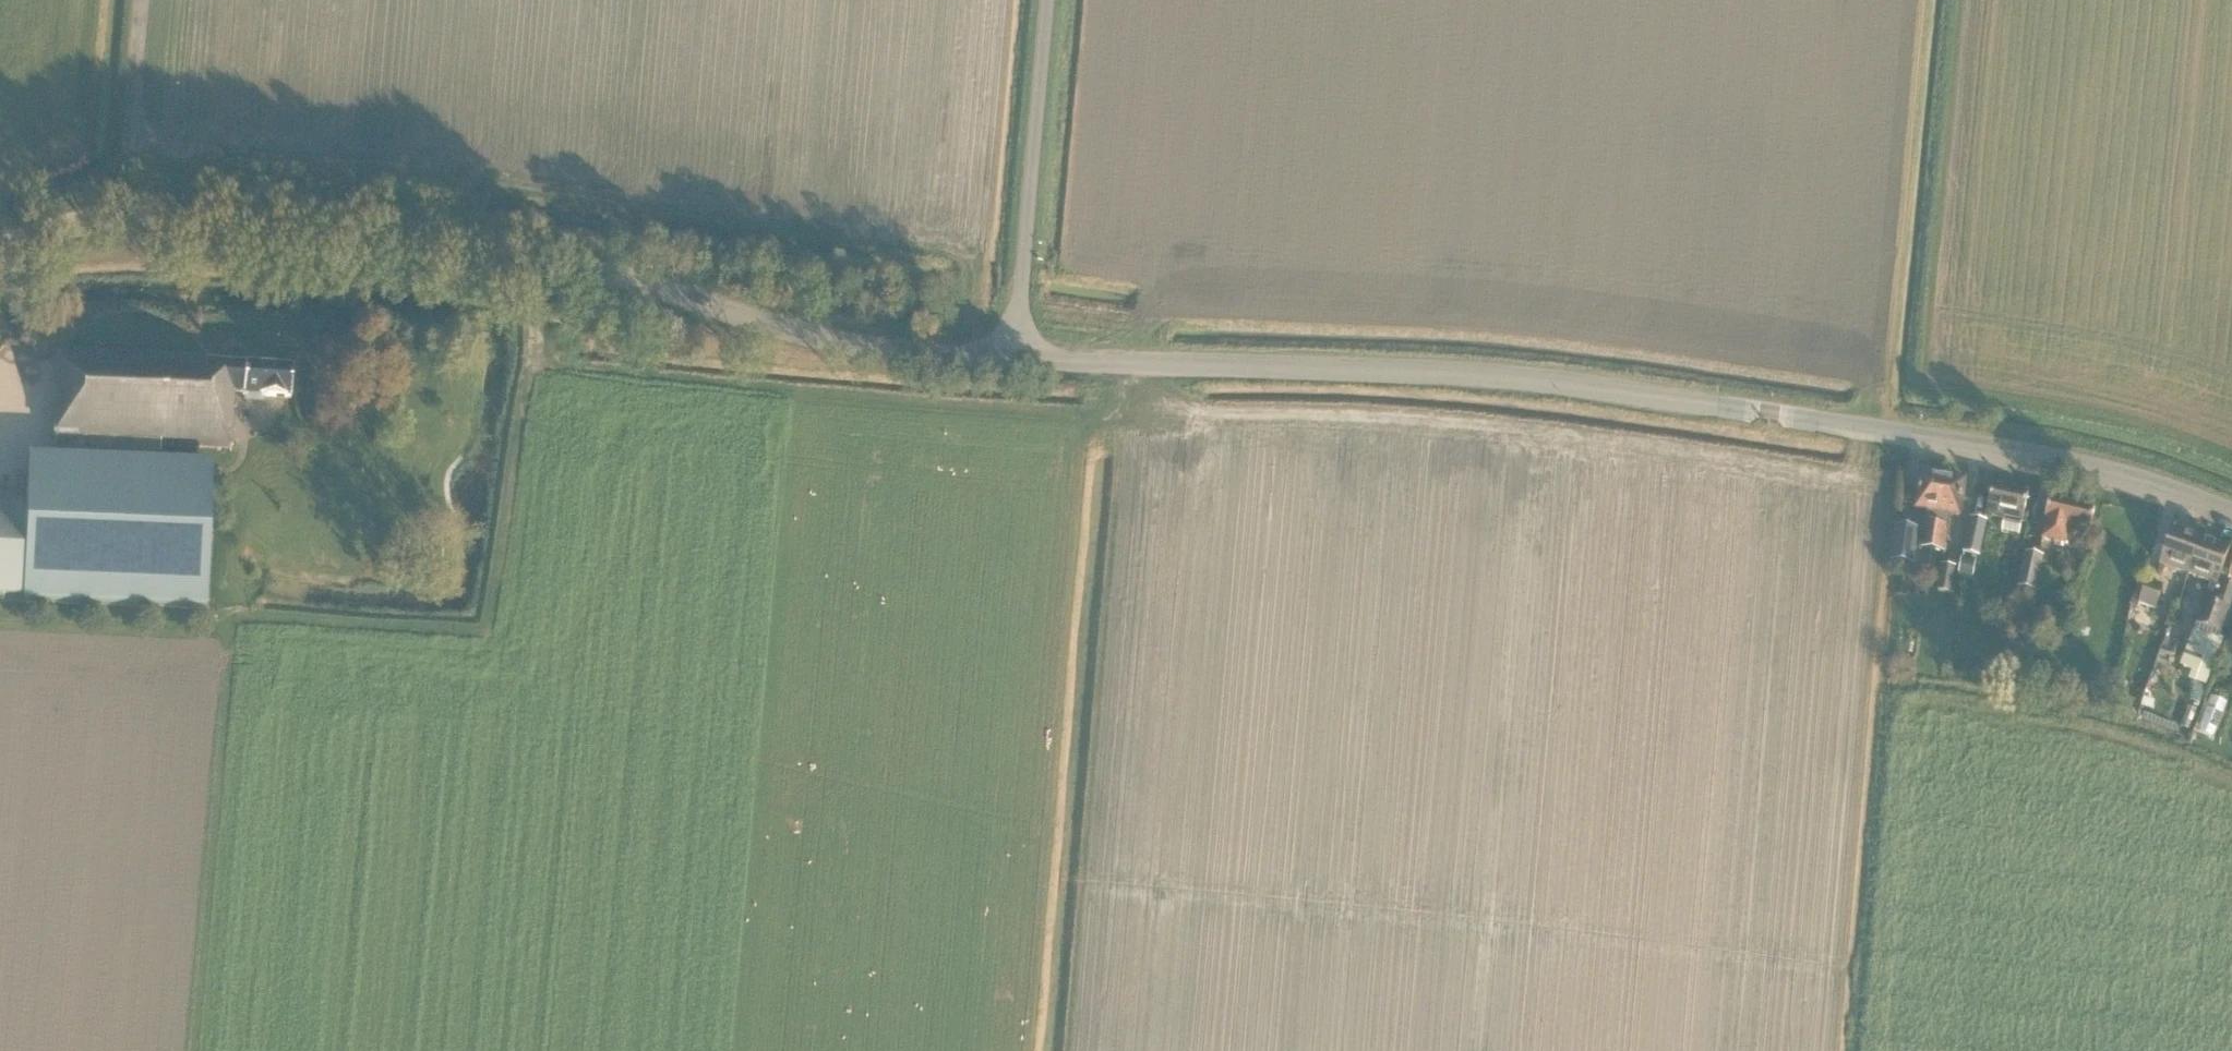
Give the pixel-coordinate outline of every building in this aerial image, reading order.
[(207,356),(59,350),(55,461),(160,465),(161,447),(232,449),(234,391),(243,392),(243,394),(291,398),(294,368),(207,361),(207,356)] [(0,509),(0,602),(206,610),(212,467),(160,465),(55,461),(54,483),(28,482),(27,510),(0,509)] [(1919,549),(1932,551),(1943,478),(1921,474),(1916,509),(1926,510),(1919,549)] [(1943,478),(1932,551),(1944,553),(1950,514),(1960,516),(1965,481),(1943,478)] [(1987,515),(2004,518),(2001,533),(2018,537),(2028,493),(1993,486),(1987,515)] [(2086,540),(2094,508),(2051,498),(2045,522),(2047,523),(2044,540),(2064,544),(2067,535),(2086,540)] [(1987,522),(1970,518),(1963,554),(1980,558),(1987,522)] [(1914,565),(1919,529),(1895,526),(1890,562),(1914,565)] [(2188,575),(2202,538),(2173,528),(2160,565),(2188,575)] [(2202,538),(2188,575),(2211,583),(2197,626),(2221,634),(2231,603),(2231,589),(2225,586),(2228,576),(2222,574),(2231,549),(2202,538)] [(2036,592),(2044,557),(2024,553),(2017,588),(2020,589),(2018,599),(2036,603),(2038,592),(2036,592)] [(1976,562),(1961,559),(1958,573),(1973,576),(1976,562)] [(1954,567),(1941,565),(1937,591),(1950,593),(1954,567)] [(2140,599),(2139,604),(2135,614),(2152,620),(2164,587),(2140,578),(2133,597),(2140,599)] [(2035,618),(2015,613),(2010,631),(2031,636),(2035,618)] [(2216,665),(2217,665),(2224,643),(2226,639),(2212,635),(2205,656),(2201,654),(2191,684),(2207,689),(2216,665)]
